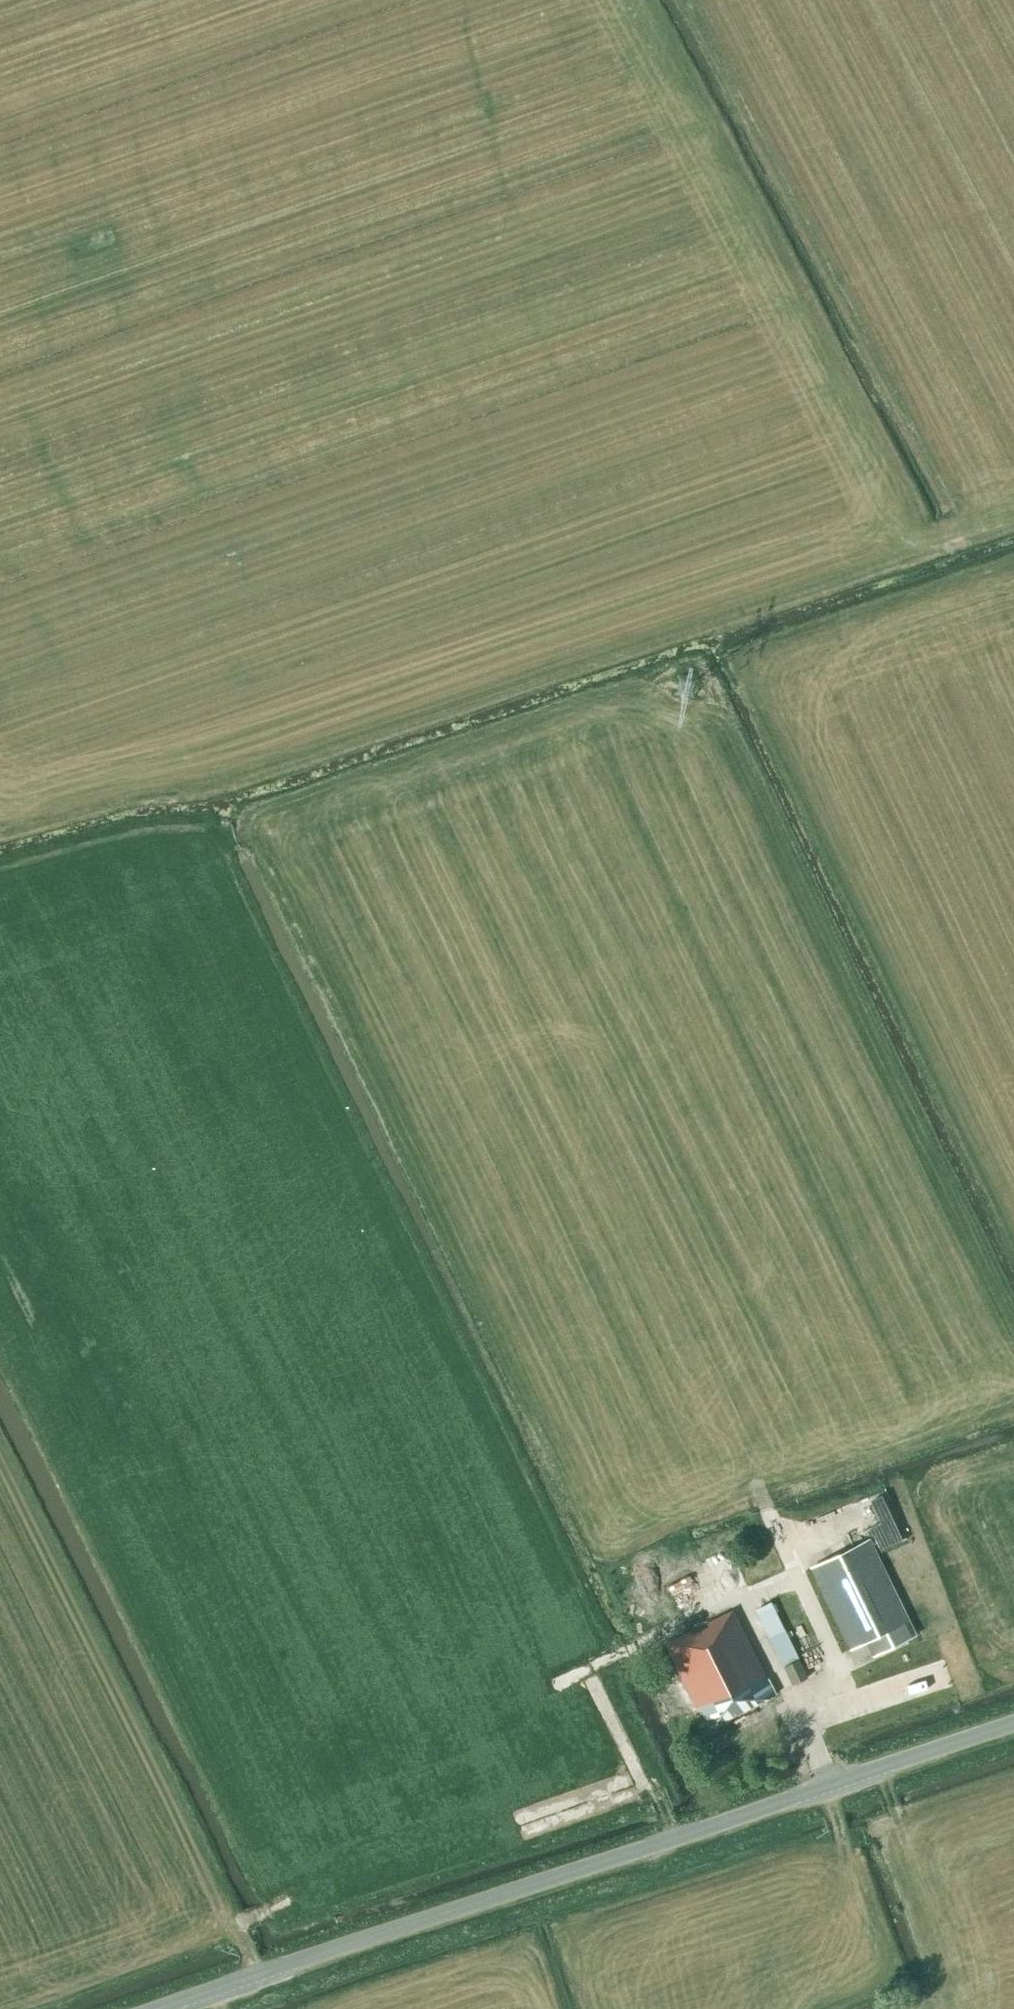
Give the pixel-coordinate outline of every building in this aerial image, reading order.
[(869,1539),(811,1568),(851,1649),(867,1641),(874,1655),(917,1634),(869,1539)] [(773,1602),(756,1610),(784,1666),(793,1685),(810,1678),(801,1658),(800,1658),(773,1602)] [(775,1695),(775,1694),(777,1693),(769,1678),(768,1678),(733,1610),(665,1643),(699,1710),(702,1709),(711,1726),(775,1695)]
